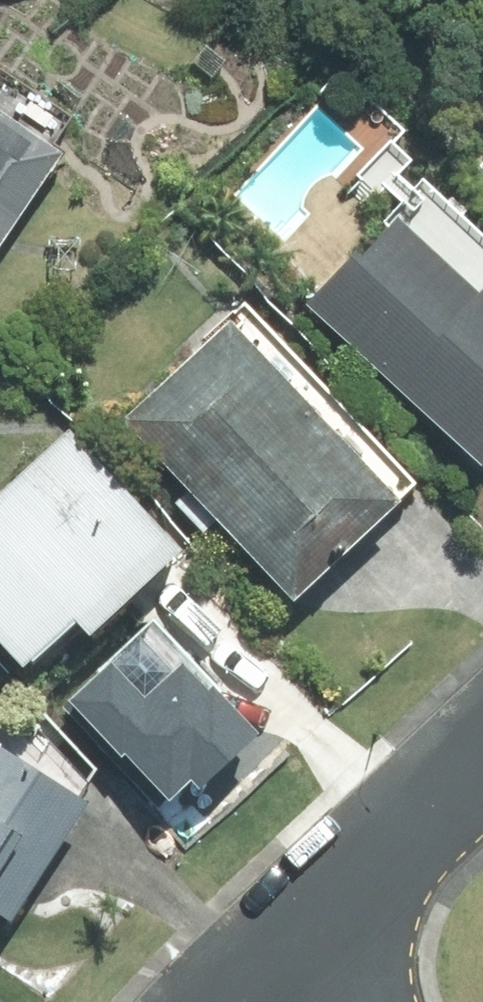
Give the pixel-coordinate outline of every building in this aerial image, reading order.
[(45,156),(0,127),(0,226),(45,156)] [(293,309),(466,470),(482,452),(482,251),(410,183),(293,309)] [(238,308),(111,423),(277,607),(405,491),(238,308)] [(7,674),(58,630),(71,645),(166,560),(55,435),(0,483),(0,666),(7,674)] [(74,811),(0,763),(0,926),(74,811)]
